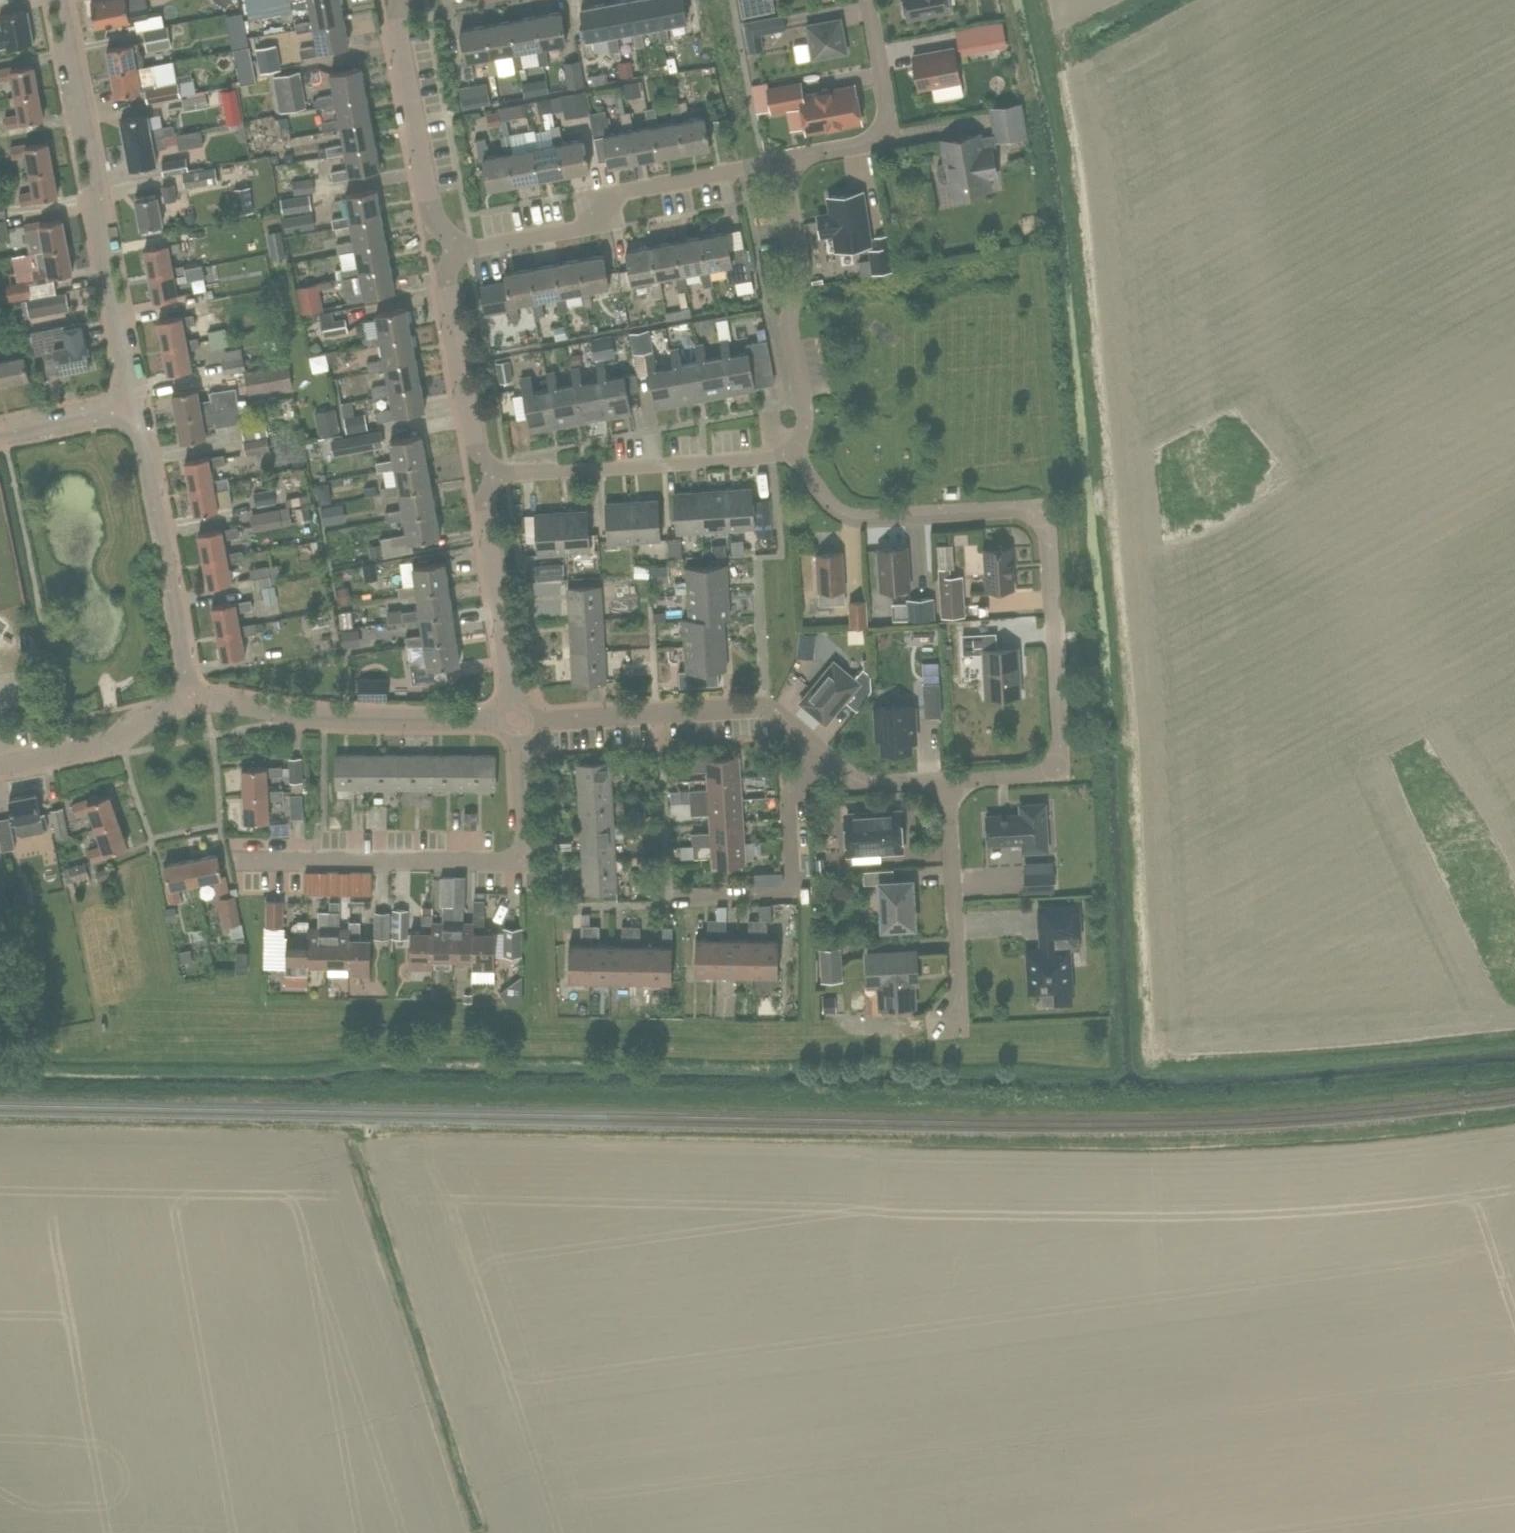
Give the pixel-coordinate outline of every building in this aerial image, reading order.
[(130,22),(150,18),(146,0),(100,0),(90,2),(95,27),(130,20),(130,22)] [(231,0),(211,0),(210,1),(225,9),(231,0)] [(250,19),(293,11),(292,7),(291,0),(247,0),(250,19)] [(340,0),(291,0),(292,7),(310,4),(313,20),(295,23),(297,32),(314,29),(313,24),(344,19),(340,0)] [(632,29),(637,28),(632,0),(621,0),(606,3),(612,33),(607,34),(610,52),(620,50),(616,32),(632,29)] [(632,29),(635,47),(644,45),(641,27),(657,25),(662,24),(657,0),(632,0),(637,28),(632,29)] [(662,24),(657,25),(660,42),(670,40),(666,23),(687,19),(683,0),(657,0),(662,24)] [(743,16),(775,10),(773,0),(740,0),(743,16)] [(908,21),(952,14),(949,0),(904,0),(908,21)] [(606,3),(581,7),(587,36),(582,37),(585,56),(586,56),(591,55),(595,54),(594,53),(592,37),(607,34),(612,33),(606,3)] [(32,42),(27,10),(0,15),(3,29),(0,30),(0,48),(32,42)] [(541,46),(536,47),(539,64),(544,64),(549,63),(545,45),(567,41),(561,11),(535,16),(541,46)] [(743,21),(749,51),(764,49),(761,33),(786,28),(783,13),(743,21)] [(535,16),(510,20),(516,51),(511,51),(515,69),(519,68),(524,67),(520,50),(536,47),(541,46),(535,16)] [(847,51),(841,17),(807,24),(813,57),(847,51)] [(313,24),(314,29),(317,45),(299,48),(301,57),(320,54),(319,49),(348,44),(344,19),(313,24)] [(510,20),(485,25),(487,33),(491,55),(486,56),(490,74),(494,73),(499,72),(515,69),(511,51),(516,51),(510,20)] [(1003,22),(982,26),(964,29),(965,37),(966,43),(967,45),(969,45),(985,42),(986,48),(1007,44),(1003,22)] [(143,29),(147,49),(171,45),(168,25),(151,28),(151,27),(143,29)] [(485,25),(460,30),(466,58),(461,59),(465,78),(474,76),(471,59),(486,56),(491,55),(487,33),(485,25)] [(138,43),(107,48),(112,71),(136,67),(142,66),(142,64),(144,61),(143,54),(140,53),(138,43)] [(256,47),(261,72),(281,68),(277,43),(256,47)] [(249,46),(234,49),(235,56),(250,53),(249,46)] [(913,55),(919,86),(932,84),(935,99),(963,93),(954,47),(913,55)] [(618,61),(621,76),(634,73),(631,58),(618,61)] [(564,63),(568,88),(573,87),(585,85),(584,81),(581,60),(571,62),(564,63)] [(16,96),(39,91),(34,64),(12,69),(11,66),(0,68),(0,79),(12,77),(16,96)] [(139,84),(147,83),(156,81),(153,64),(142,66),(136,67),(112,71),(116,95),(141,90),(139,84)] [(336,98),(366,92),(362,67),(331,72),(335,94),(318,97),(319,106),(337,103),(336,98)] [(273,75),(280,111),(306,106),(300,70),(273,75)] [(309,73),(312,88),(327,85),(324,70),(309,73)] [(538,93),(549,91),(546,77),(535,80),(538,93)] [(145,87),(147,102),(189,93),(187,80),(145,87)] [(625,99),(643,96),(640,80),(622,84),(625,99)] [(757,112),(772,109),(772,108),(771,104),(769,89),(770,89),(768,80),(752,83),(757,112)] [(491,102),(487,81),(459,87),(463,108),(491,102)] [(803,106),(807,127),(808,129),(813,128),(814,129),(816,130),(825,128),(827,126),(841,123),(842,124),(844,125),(853,123),(854,122),(855,120),(860,119),(854,86),(812,94),(803,96),(800,83),(798,83),(796,84),(789,85),(776,87),(769,89),(772,106),(772,108),(772,109),(775,108),(780,107),(785,106),(786,106),(801,103),(802,103),(803,103),(803,106)] [(565,118),(590,113),(585,90),(561,95),(565,118)] [(39,91),(16,96),(19,114),(5,117),(7,127),(22,124),(22,122),(44,118),(39,91)] [(340,123),(371,117),(366,92),(336,98),(337,103),(340,118),(322,122),(324,131),(341,128),(340,123)] [(206,93),(182,97),(185,109),(208,105),(206,93)] [(550,96),(537,99),(540,112),(553,110),(550,96)] [(243,120),(239,97),(224,99),(228,123),(243,120)] [(995,105),(1001,140),(1025,136),(1020,101),(995,105)] [(524,102),(510,104),(513,117),(526,114),(524,102)] [(679,120),(685,150),(710,145),(704,115),(683,120),(679,102),(670,104),(674,121),(679,120)] [(679,120),(674,121),(658,124),(655,106),(650,107),(645,108),(649,126),(654,125),(659,155),(685,150),(679,120)] [(502,124),(499,110),(486,113),(489,126),(502,124)] [(629,130),(624,131),(608,134),(604,110),(590,113),(595,137),(604,135),(610,165),(635,160),(629,130)] [(654,125),(649,126),(633,129),(630,111),(621,113),(624,131),(629,130),(635,160),(659,155),(654,125)] [(121,119),(126,143),(166,136),(165,135),(152,138),(148,114),(121,119)] [(345,147),(375,142),(371,117),(340,123),(341,128),(344,143),(327,146),(328,155),(346,152),(345,147)] [(555,125),(550,126),(553,144),(558,143),(564,173),(590,168),(584,138),(563,142),(559,124),(555,125)] [(177,134),(179,148),(204,143),(201,129),(177,134)] [(530,130),(525,131),(525,132),(528,148),(533,148),(539,178),(564,173),(558,143),(553,144),(538,147),(535,129),(530,130)] [(510,134),(501,135),(504,153),(509,152),(514,182),(539,178),(533,148),(528,148),(525,132),(510,135),(510,134)] [(950,180),(952,194),(989,187),(987,176),(997,174),(993,152),(998,152),(995,133),(980,136),(980,133),(943,140),(946,161),(942,161),(939,164),(937,168),(939,176),(942,180),(946,181),(950,180)] [(166,136),(126,143),(130,168),(156,163),(154,149),(168,147),(166,136)] [(509,152),(504,153),(488,156),(485,138),(475,140),(479,159),(483,158),(489,187),(514,182),(509,152)] [(27,154),(30,172),(53,168),(48,141),(26,145),(26,144),(10,147),(12,156),(27,154)] [(380,167),(375,142),(345,147),(346,152),(349,168),(331,171),(333,180),(351,177),(351,172),(380,167)] [(292,152),(284,153),(286,161),(294,160),(292,152)] [(188,170),(186,157),(161,161),(164,174),(188,170)] [(218,181),(216,166),(183,171),(185,187),(218,181)] [(53,168),(30,172),(33,191),(19,194),(21,204),(37,201),(36,199),(58,195),(53,168)] [(315,190),(313,177),(292,180),(294,194),(315,190)] [(177,199),(174,183),(162,185),(163,193),(135,198),(141,228),(163,224),(159,202),(177,199)] [(235,188),(238,213),(253,211),(250,186),(235,188)] [(351,220),(381,214),(377,189),(346,194),(350,215),(333,219),(334,228),(351,225),(352,225),(351,220)] [(871,243),(862,191),(829,196),(832,217),(819,219),(821,234),(835,232),(837,249),(871,243)] [(312,209),(309,193),(280,198),(283,214),(312,209)] [(186,222),(196,220),(195,211),(185,213),(186,222)] [(315,227),(312,212),(284,217),(286,232),(315,227)] [(354,240),(340,243),(337,243),(339,253),(356,249),(355,244),(386,239),(381,214),(351,220),(352,225),(351,225),(354,240)] [(0,218),(0,240),(9,238),(5,218),(0,218)] [(41,231),(45,249),(68,245),(63,218),(40,222),(40,221),(25,224),(27,233),(41,231)] [(887,226),(875,228),(877,240),(871,243),(875,273),(895,269),(887,226)] [(286,256),(281,230),(268,232),(273,259),(286,256)] [(726,232),(702,236),(707,267),(709,266),(725,264),(728,282),(734,280),(751,277),(745,246),(730,249),(726,232)] [(683,271),(685,271),(700,268),(703,287),(713,285),(709,266),(707,267),(702,236),(677,241),(683,271)] [(390,263),(386,239),(355,244),(356,249),(359,265),(341,268),(343,277),(361,274),(360,269),(390,263)] [(173,269),(172,267),(169,253),(181,251),(179,241),(169,243),(145,247),(150,274),(173,269)] [(688,289),(685,271),(683,271),(677,241),(652,245),(658,276),(660,276),(675,273),(679,291),(688,289)] [(68,245),(45,249),(37,251),(14,255),(18,280),(28,278),(29,282),(31,295),(54,291),(51,278),(51,276),(73,272),(68,245)] [(663,294),(660,276),(658,276),(652,245),(626,250),(629,268),(618,270),(622,290),(634,288),(633,281),(650,277),(654,296),(663,294)] [(584,307),(589,306),(593,305),(590,289),(609,285),(604,255),(580,259),(586,289),(581,290),(584,307)] [(580,259),(555,264),(561,294),(557,295),(560,311),(569,309),(566,293),(581,290),(586,289),(580,259)] [(202,263),(184,267),(186,274),(187,279),(205,276),(202,263)] [(360,269),(361,274),(364,290),(346,293),(348,302),(366,298),(365,294),(395,289),(390,263),(360,269)] [(184,264),(172,267),(173,269),(150,274),(155,300),(178,296),(174,276),(186,274),(184,267),(184,264)] [(537,299),(532,300),(535,316),(536,315),(544,314),(541,298),(557,295),(561,294),(555,264),(531,268),(537,299)] [(537,299),(531,268),(505,273),(506,281),(483,286),(488,313),(508,309),(510,320),(520,318),(517,302),(532,300),(537,299)] [(753,289),(751,277),(734,280),(736,292),(753,289)] [(2,284),(0,284),(0,301),(31,295),(28,279),(2,284)] [(298,286),(302,312),(323,308),(318,282),(298,286)] [(74,292),(29,298),(31,317),(77,311),(74,292)] [(364,338),(362,338),(364,346),(382,343),(381,338),(411,333),(407,307),(376,312),(378,322),(380,335),(369,337),(367,337),(364,338)] [(668,320),(692,315),(691,307),(666,311),(668,320)] [(346,317),(334,320),(332,311),(319,314),(324,336),(348,331),(346,317)] [(186,342),(186,339),(183,325),(195,323),(193,314),(159,320),(164,346),(186,342)] [(35,354),(45,352),(48,372),(89,365),(82,323),(31,332),(35,354)] [(208,330),(211,347),(229,344),(226,327),(208,330)] [(653,350),(649,328),(629,332),(634,354),(653,350)] [(416,358),(411,333),(381,338),(382,343),(384,359),(367,362),(368,372),(386,368),(385,363),(416,358)] [(616,356),(612,334),(591,338),(595,360),(616,356)] [(198,337),(186,339),(186,342),(164,346),(168,373),(191,368),(188,349),(199,347),(198,337)] [(723,356),(730,393),(755,388),(749,351),(732,354),(729,337),(719,339),(723,356)] [(317,339),(310,345),(315,352),(323,347),(317,339)] [(694,343),(698,360),(705,397),(730,393),(723,356),(707,359),(704,342),(694,343)] [(670,348),(673,365),(680,402),(705,397),(698,360),(682,363),(679,346),(670,348)] [(334,351),(317,354),(320,371),(337,368),(334,351)] [(655,407),(680,402),(673,365),(657,368),(654,351),(645,352),(655,407)] [(28,377),(26,367),(24,355),(0,360),(0,382),(28,377)] [(246,368),(243,356),(222,360),(224,372),(246,368)] [(390,388),(420,383),(416,358),(385,363),(386,368),(389,384),(371,387),(373,397),(390,393),(390,388)] [(513,379),(509,359),(496,361),(499,382),(513,379)] [(599,379),(606,416),(632,411),(628,391),(639,389),(636,372),(608,377),(604,360),(595,362),(599,379)] [(245,371),(249,392),(292,384),(288,363),(245,371)] [(599,379),(583,382),(579,365),(571,366),(574,383),(582,421),(606,416),(599,379)] [(549,388),(557,425),(582,421),(574,383),(558,386),(555,369),(545,371),(549,388)] [(531,430),(557,425),(549,388),(534,391),(531,374),(521,376),(531,430)] [(344,378),(347,394),(360,391),(356,375),(344,378)] [(390,388),(390,393),(393,409),(375,412),(377,421),(396,418),(395,414),(425,409),(420,383),(390,388)] [(172,392),(177,417),(237,405),(234,387),(211,391),(212,398),(199,401),(197,388),(172,392)] [(237,405),(177,417),(181,441),(206,436),(204,423),(216,421),(217,426),(240,422),(237,405)] [(314,411),(319,434),(340,431),(336,407),(314,411)] [(359,413),(344,416),(347,428),(362,426),(359,413)] [(384,445),(381,429),(330,439),(333,454),(384,445)] [(378,471),(395,468),(395,465),(427,460),(422,434),(390,440),(394,458),(376,461),(378,471)] [(243,441),(246,454),(270,449),(267,436),(243,441)] [(185,461),(190,487),(213,483),(212,480),(209,466),(225,463),(224,454),(185,461)] [(398,484),(381,487),(382,496),(400,493),(400,490),(431,484),(427,460),(395,465),(395,468),(398,484)] [(213,483),(190,487),(195,513),(218,509),(214,490),(230,487),(228,477),(212,480),(213,483)] [(404,515),(436,509),(431,484),(400,490),(400,493),(403,508),(385,511),(387,521),(405,517),(404,515)] [(376,485),(364,487),(366,496),(378,493),(376,485)] [(725,489),(728,529),(754,527),(752,487),(725,489)] [(276,501),(274,488),(254,492),(256,505),(276,501)] [(703,530),(728,529),(725,489),(700,490),(703,530)] [(703,530),(700,490),(674,492),(676,532),(703,530)] [(755,498),(757,536),(772,535),(770,498),(755,498)] [(632,501),(635,540),(661,539),(658,499),(632,501)] [(635,540),(632,501),(606,503),(608,542),(635,540)] [(341,502),(322,505),(325,523),(344,520),(341,502)] [(311,516),(308,504),(296,507),(298,519),(311,516)] [(250,513),(254,531),(283,525),(282,524),(292,522),(289,506),(250,513)] [(404,515),(405,517),(407,533),(381,538),(384,556),(413,551),(411,539),(440,534),(436,509),(404,515)] [(588,510),(561,511),(564,551),(590,550),(588,510)] [(564,551),(561,511),(535,513),(538,553),(564,551)] [(516,516),(518,527),(526,526),(525,515),(516,516)] [(226,555),(226,552),(223,539),(239,536),(237,526),(199,533),(204,559),(226,555)] [(683,557),(681,537),(668,537),(669,558),(683,557)] [(726,554),(725,542),(712,543),(713,555),(726,554)] [(369,544),(370,557),(382,555),(381,543),(369,544)] [(907,545),(878,547),(881,588),(910,586),(907,545)] [(1014,586),(1012,546),(984,547),(987,588),(1014,586)] [(242,549),(226,552),(226,555),(204,559),(209,585),(231,581),(227,562),(244,559),(242,549)] [(843,551),(815,553),(817,594),(845,593),(843,551)] [(417,591),(449,586),(445,561),(413,565),(416,584),(398,586),(400,596),(417,593),(417,591)] [(281,582),(277,563),(250,567),(254,587),(281,582)] [(564,577),(563,563),(536,565),(536,579),(564,577)] [(635,576),(649,576),(650,564),(635,564),(635,576)] [(670,579),(669,565),(651,566),(652,581),(670,579)] [(686,567),(688,593),(728,590),(727,565),(686,567)] [(963,575),(951,576),(951,566),(938,567),(941,617),(966,615),(963,575)] [(345,568),(346,586),(358,585),(357,568),(345,568)] [(452,611),(449,586),(417,591),(417,593),(420,609),(402,611),(403,620),(421,618),(421,615),(452,611)] [(569,619),(602,618),(601,586),(568,588),(569,619)] [(683,619),(730,616),(728,590),(688,593),(689,618),(683,618),(683,619)] [(935,618),(934,596),(906,598),(907,619),(935,618)] [(240,628),(240,625),(237,611),(253,608),(251,599),(213,606),(217,632),(240,628)] [(868,625),(867,599),(848,600),(850,626),(868,625)] [(456,636),(452,611),(421,615),(421,618),(423,634),(406,636),(407,645),(425,643),(425,640),(456,636)] [(666,620),(665,611),(654,612),(655,621),(666,620)] [(685,644),(725,642),(724,617),(730,616),(683,619),(685,644)] [(604,649),(602,618),(569,619),(571,651),(604,649)] [(256,622),(240,625),(240,628),(217,632),(222,658),(245,654),(241,634),(257,631),(256,622)] [(342,629),(343,645),(361,643),(359,627),(342,629)] [(814,658),(816,634),(800,632),(799,635),(798,656),(801,656),(814,658)] [(984,651),(987,695),(1020,693),(1018,648),(996,649),(995,633),(963,635),(964,652),(984,651)] [(459,662),(456,636),(425,640),(425,643),(427,659),(409,661),(412,683),(447,678),(445,664),(459,662)] [(725,642),(685,644),(686,669),(679,669),(680,685),(720,683),(719,668),(727,668),(725,642)] [(606,681),(604,649),(571,651),(573,683),(606,681)] [(834,661),(801,700),(826,721),(845,699),(857,709),(872,689),(871,673),(863,667),(854,677),(834,661)] [(387,676),(360,677),(359,697),(387,696),(387,676)] [(923,682),(925,716),(942,715),(940,681),(923,682)] [(882,736),(883,750),(911,749),(911,735),(915,735),(914,705),(875,706),(876,736),(882,736)] [(368,787),(368,754),(336,754),(336,787),(368,787)] [(368,754),(368,787),(400,787),(400,754),(368,754)] [(400,754),(400,787),(431,787),(431,754),(400,754)] [(431,754),(431,787),(463,787),(463,755),(431,754)] [(463,755),(463,787),(495,787),(495,755),(463,755)] [(707,769),(708,779),(740,777),(738,755),(688,758),(688,770),(707,769)] [(288,757),(290,790),(304,789),(302,756),(288,757)] [(577,764),(579,796),(612,794),(610,762),(577,764)] [(242,769),(244,795),(268,793),(267,789),(267,775),(282,774),(282,766),(242,769)] [(654,776),(644,777),(644,784),(655,783),(654,776)] [(740,777),(708,779),(708,788),(690,789),(690,801),(741,798),(740,777)] [(268,793),(244,795),(245,820),(269,819),(268,799),(284,798),(284,788),(267,789),(268,793)] [(690,801),(689,789),(681,789),(682,801),(690,801)] [(37,792),(9,797),(15,831),(20,833),(47,828),(44,813),(41,813),(37,792)] [(303,816),(302,792),(290,793),(291,816),(303,816)] [(96,827),(118,820),(109,794),(89,801),(89,799),(72,805),(76,814),(90,809),(96,827)] [(581,827),(614,825),(612,794),(579,796),(581,827)] [(711,822),(742,820),(741,798),(690,801),(691,814),(710,813),(711,822)] [(1022,813),(987,815),(988,842),(1024,840),(1024,850),(1047,848),(1044,803),(1022,804),(1022,813)] [(50,809),(56,837),(69,835),(63,806),(50,809)] [(464,811),(464,827),(477,827),(477,810),(464,811)] [(900,847),(899,812),(844,814),(846,850),(900,847)] [(0,819),(0,841),(2,850),(16,847),(10,817),(0,819)] [(127,845),(118,820),(96,827),(103,846),(88,851),(92,860),(107,855),(106,852),(127,845)] [(744,841),(742,820),(711,822),(711,831),(692,832),(693,844),(744,841)] [(582,859),(615,857),(614,825),(581,827),(582,859)] [(745,864),(744,841),(693,844),(694,857),(713,856),(713,865),(745,864)] [(658,843),(642,844),(642,852),(658,851),(658,843)] [(680,845),(681,857),(693,856),(692,844),(680,845)] [(192,859),(196,881),(215,877),(218,892),(228,890),(224,875),(223,875),(218,853),(192,859)] [(617,889),(615,857),(582,859),(584,890),(617,889)] [(196,881),(192,859),(165,864),(169,886),(167,886),(170,902),(180,900),(177,885),(196,881)] [(1023,862),(1025,891),(1054,890),(1053,861),(1023,862)] [(89,873),(85,862),(64,869),(68,881),(89,873)] [(112,877),(109,866),(96,870),(99,881),(112,877)] [(894,867),(864,869),(864,882),(881,881),(884,925),(914,923),(911,879),(894,880),(894,867)] [(755,871),(755,884),(783,882),(783,870),(755,871)] [(316,894),(316,872),(305,871),(305,894),(316,894)] [(316,872),(316,894),(327,894),(327,872),(316,872)] [(327,872),(327,894),(338,894),(339,872),(327,872)] [(339,872),(338,894),(350,894),(350,872),(339,872)] [(350,872),(350,894),(361,894),(361,872),(350,872)] [(372,872),(361,872),(361,894),(372,894),(372,872)] [(453,904),(454,875),(440,875),(440,904),(443,904),(453,904)] [(474,915),(474,921),(464,921),(464,904),(465,904),(466,875),(454,875),(453,904),(452,958),(472,959),(472,968),(473,968),(474,921),(474,915)] [(28,889),(13,892),(16,909),(31,906),(28,889)] [(617,900),(617,891),(605,892),(605,901),(617,900)] [(230,924),(232,936),(243,934),(235,894),(219,897),(224,925),(230,924)] [(266,927),(283,927),(284,898),(266,898),(266,927)] [(474,921),(473,968),(495,968),(496,931),(485,931),(485,899),(474,898),(474,915),(474,921)] [(329,964),(348,964),(349,964),(349,927),(340,927),(340,901),(329,900),(329,910),(329,964)] [(442,921),(433,920),(432,920),(432,958),(433,958),(452,958),(453,904),(443,904),(442,921)] [(717,906),(717,918),(726,919),(727,919),(727,906),(717,906)] [(1042,949),(1029,950),(1030,978),(1027,978),(1028,992),(1037,992),(1036,989),(1055,988),(1056,1002),(1072,1001),(1071,990),(1073,990),(1072,957),(1070,957),(1070,949),(1080,948),(1078,906),(1040,908),(1042,936),(1042,949)] [(392,937),(408,938),(408,908),(393,908),(392,937)] [(308,963),(309,963),(329,964),(329,910),(319,910),(318,927),(309,926),(308,926),(308,963)] [(390,911),(374,910),(374,938),(390,938),(390,911)] [(433,968),(433,958),(432,958),(432,920),(433,920),(433,914),(422,914),(421,930),(410,930),(410,967),(433,968)] [(695,972),(716,972),(717,918),(708,918),(708,938),(696,938),(695,972)] [(717,918),(716,972),(737,973),(737,939),(726,938),(726,919),(717,918)] [(737,939),(737,973),(757,973),(758,919),(749,919),(748,939),(737,939)] [(767,919),(758,919),(757,973),(778,973),(779,939),(766,939),(767,919)] [(309,973),(309,963),(308,963),(308,926),(309,926),(309,920),(298,920),(297,936),(287,936),(286,973),(309,973)] [(349,920),(349,927),(349,964),(348,964),(348,973),(370,974),(371,938),(360,937),(361,920),(349,920)] [(589,978),(590,924),(581,924),(581,944),(569,944),(569,978),(589,978)] [(589,978),(610,978),(611,945),(599,944),(600,924),(590,924),(589,978)] [(611,945),(610,978),(631,979),(632,925),(622,925),(622,945),(611,945)] [(632,925),(631,979),(651,979),(652,945),(640,945),(640,925),(632,925)] [(504,955),(522,955),(522,926),(504,926),(504,955)] [(662,945),(652,945),(651,979),(672,979),(673,926),(662,926),(662,945)] [(820,948),(821,981),(843,980),(841,947),(820,948)] [(236,971),(248,972),(248,950),(236,950),(236,971)] [(916,950),(867,953),(868,979),(880,979),(882,1006),(914,1004),(913,993),(915,991),(915,983),(913,981),(912,973),(917,973),(916,950)] [(472,1001),(472,993),(464,993),(464,1001),(472,1001)] [(823,995),(824,1012),(837,1011),(836,995),(823,995)]
